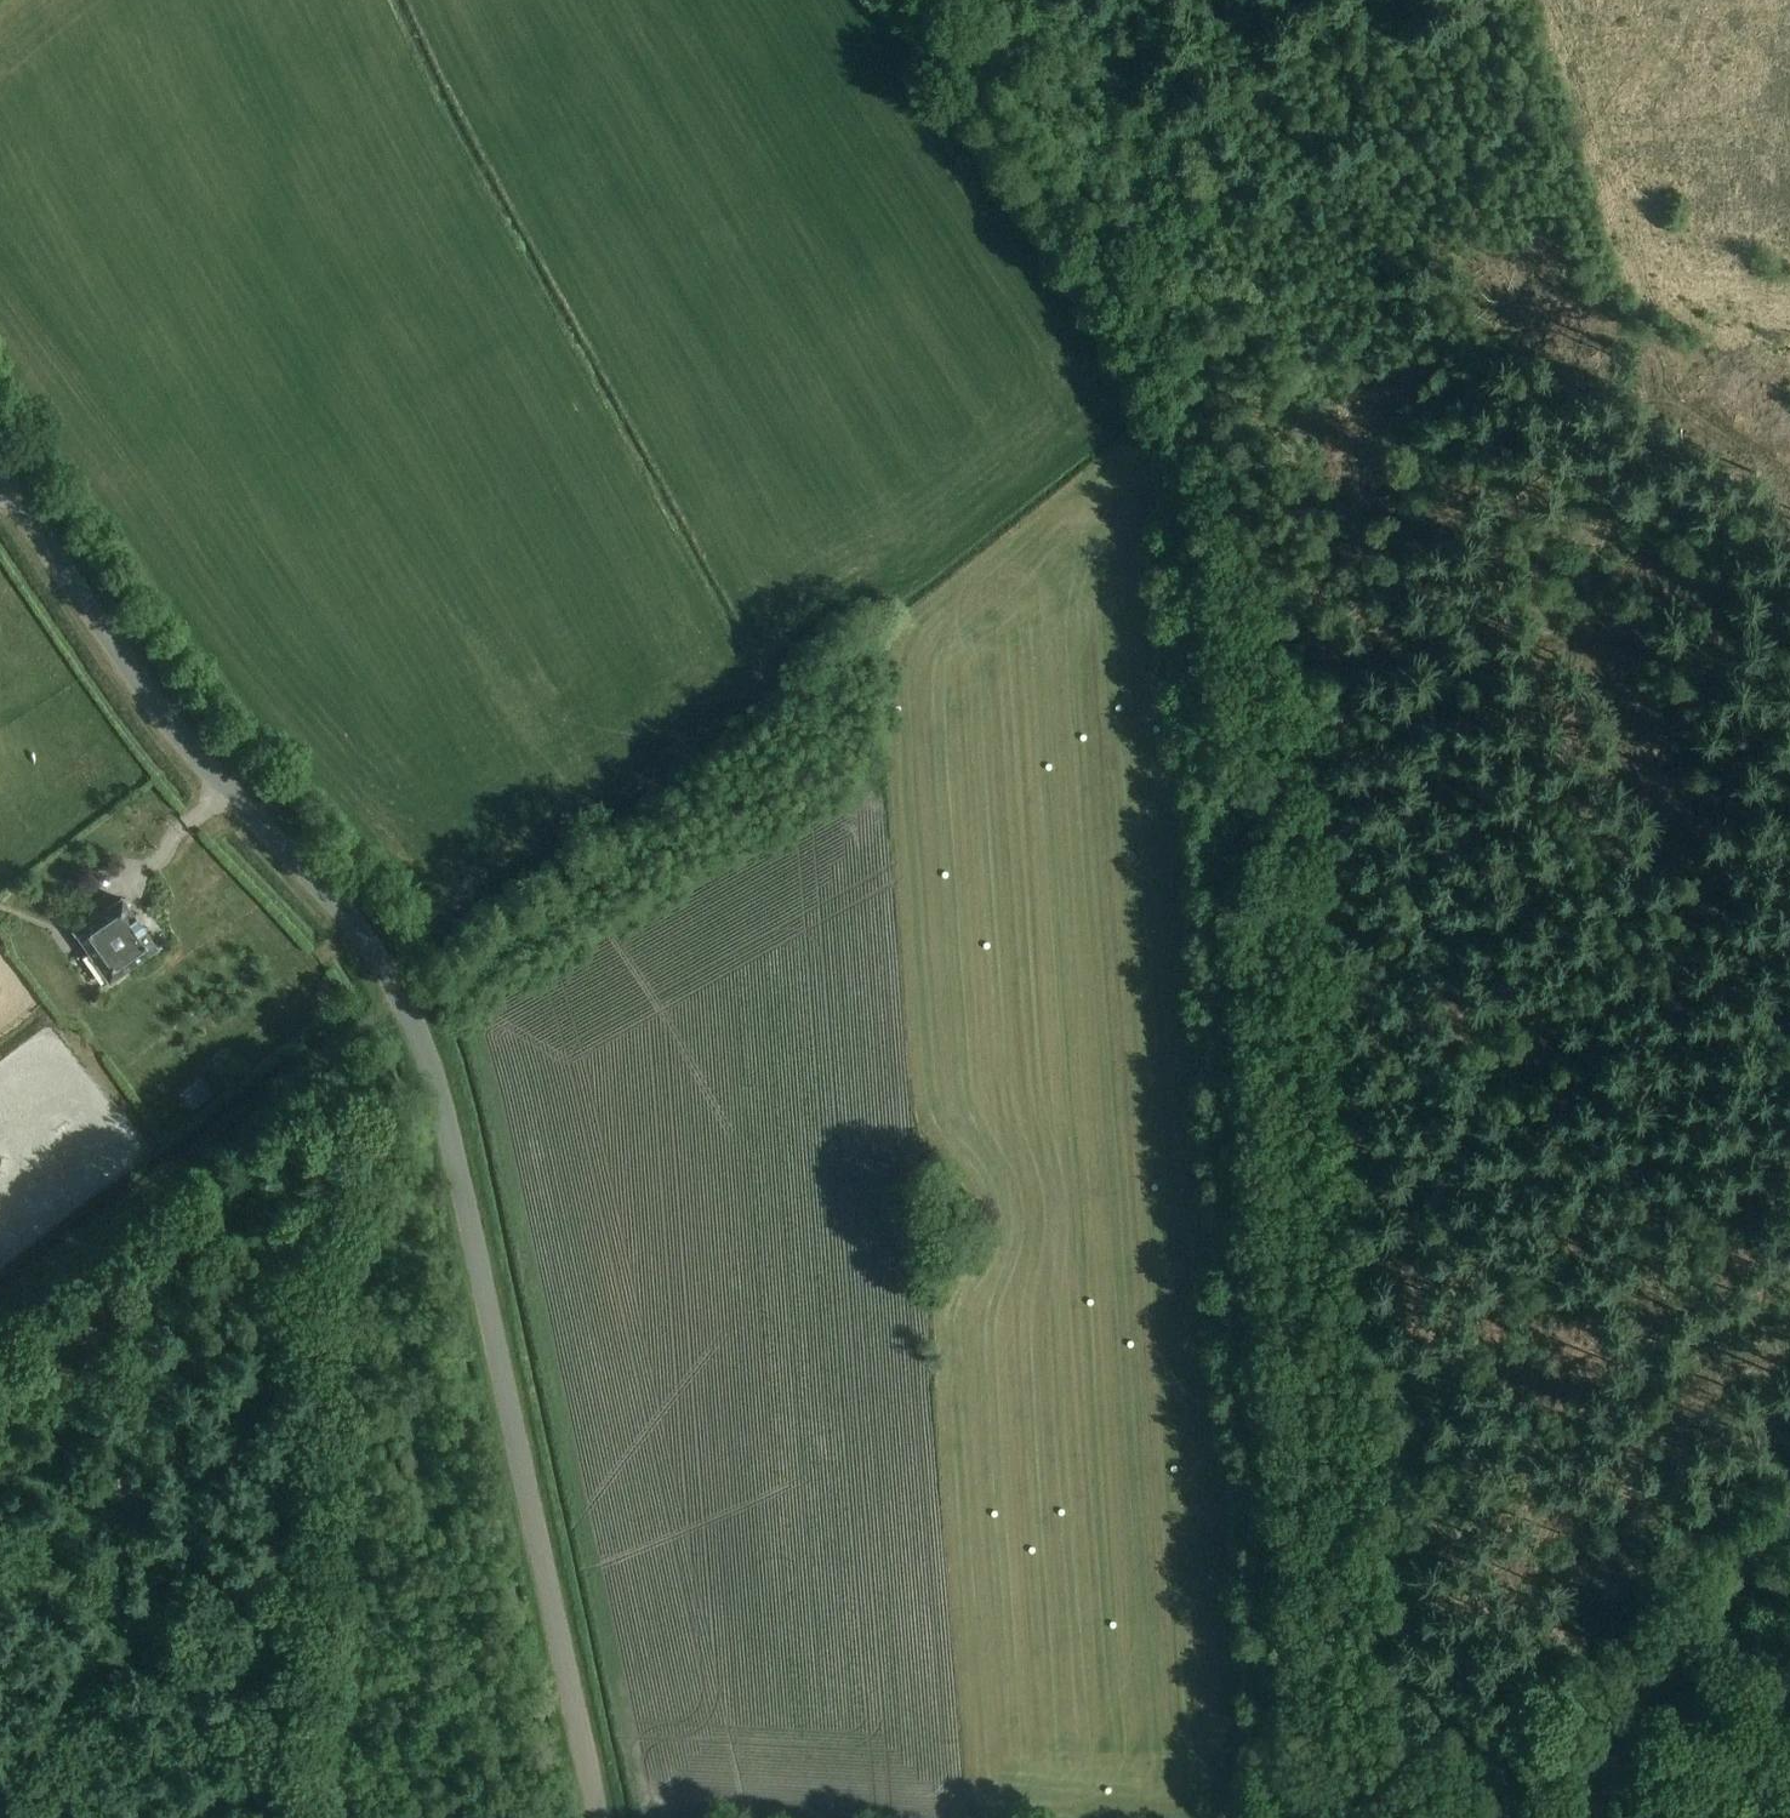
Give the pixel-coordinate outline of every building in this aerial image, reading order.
[(111,981),(155,949),(155,950),(157,948),(156,947),(155,947),(122,900),(123,900),(122,898),(120,899),(120,900),(76,931),(75,931),(74,932),(75,934),(75,933),(108,980),(108,981),(109,982),(111,981)]
